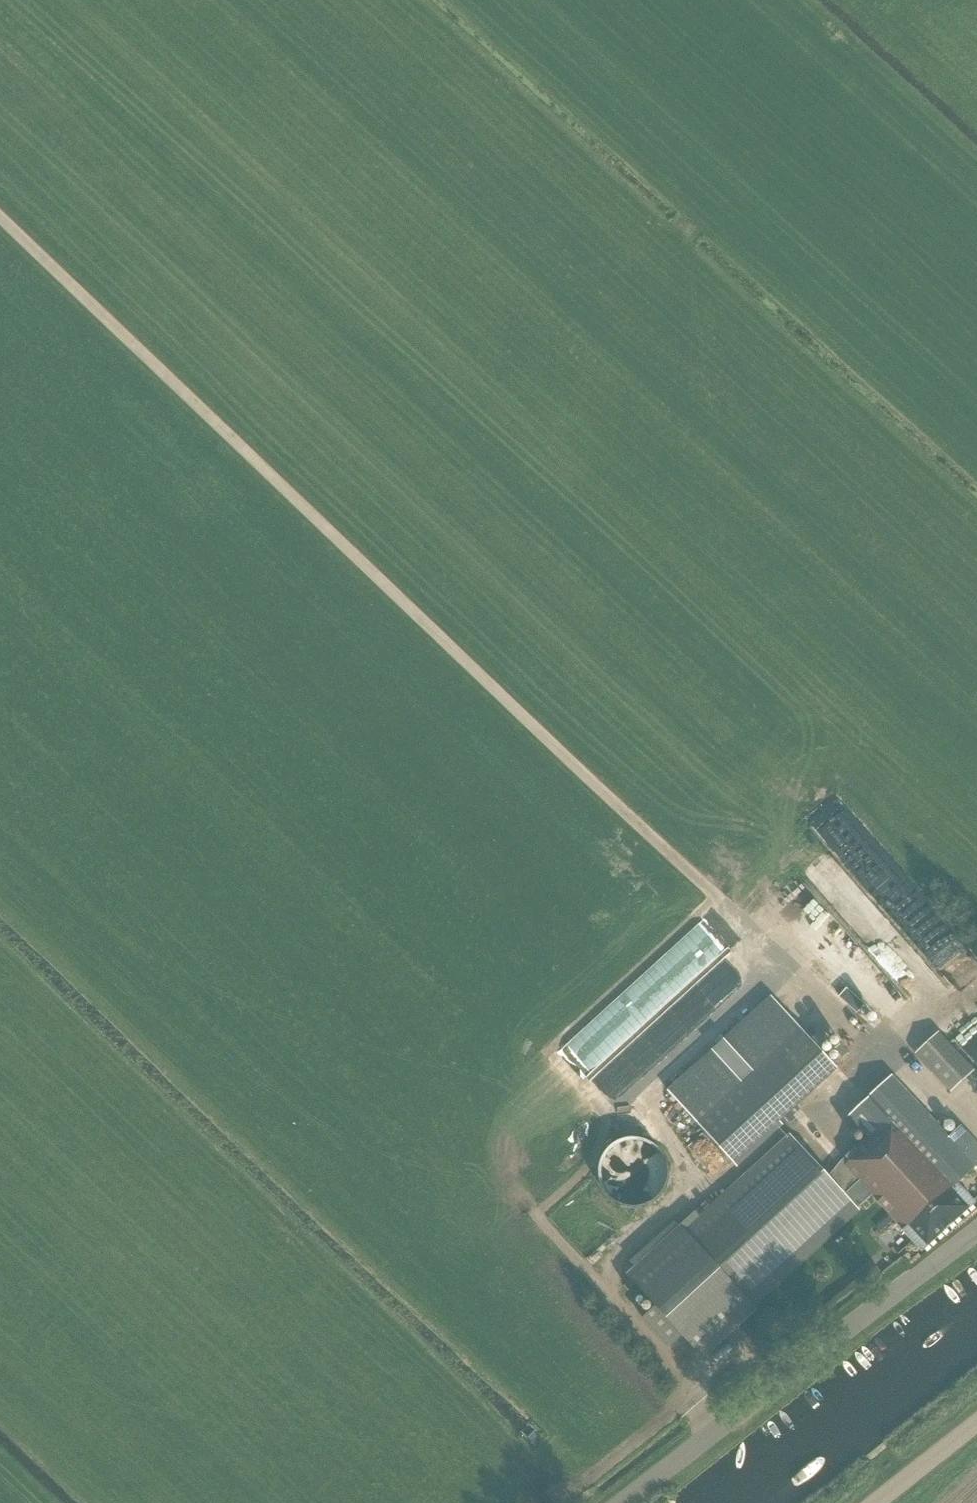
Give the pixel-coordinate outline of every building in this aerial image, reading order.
[(856,1011),(863,1004),(848,987),(840,994),(856,1011)] [(836,1068),(773,997),(715,1049),(680,1080),(669,1090),(733,1161),(836,1068)] [(940,1032),(916,1054),(952,1092),(975,1070),(940,1032)] [(680,1080),(715,1049),(706,1038),(671,1069),(680,1080)] [(893,1077),(852,1115),(870,1136),(842,1162),(829,1177),(791,1135),(685,1232),(682,1229),(630,1278),(657,1307),(644,1320),(669,1348),(683,1335),(702,1356),(754,1308),(752,1305),(858,1208),(872,1195),(905,1231),(923,1251),(976,1203),(958,1184),(976,1167),(976,1143),(968,1133),(956,1144),(893,1077)] [(667,1174),(667,1172),(666,1169),(666,1167),(666,1164),(665,1161),(663,1157),(661,1155),(659,1152),(657,1150),(656,1149),(653,1147),(650,1146),(646,1144),(642,1143),(639,1143),(636,1143),(633,1143),(630,1144),(627,1145),(623,1147),(620,1149),(618,1151),(616,1152),(615,1155),(613,1157),(611,1161),(610,1163),(610,1166),(609,1169),(609,1172),(609,1175),(610,1178),(610,1180),(611,1182),(612,1184),(613,1187),(615,1189),(616,1191),(619,1193),(620,1194),(623,1196),(625,1197),(629,1199),(631,1200),(633,1200),(637,1200),(639,1200),(642,1200),(645,1200),(649,1198),(651,1197),(653,1196),(656,1194),(658,1192),(659,1191),(661,1189),(663,1186),(664,1183),(665,1181),(666,1178),(666,1176),(667,1174)]
